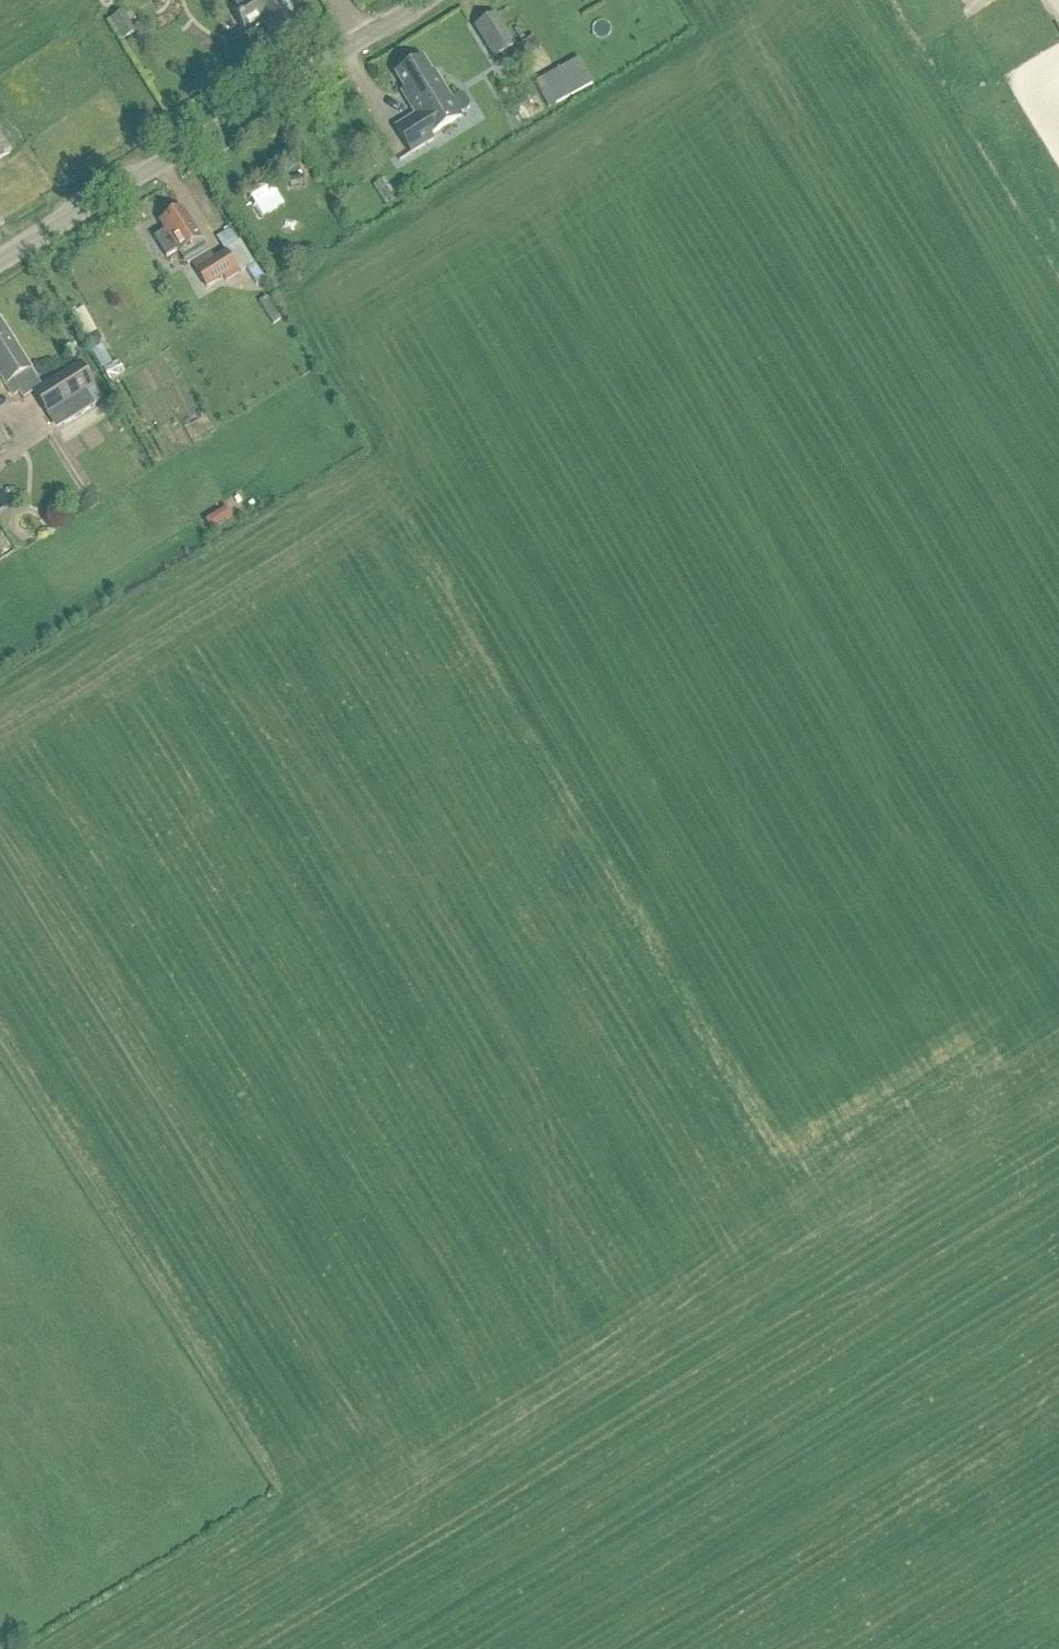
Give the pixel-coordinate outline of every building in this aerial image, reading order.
[(260,26),(272,44),(296,29),(278,0),(242,0),(233,6),(236,9),(231,12),(246,35),(260,26)] [(144,33),(154,26),(141,6),(130,13),(144,33)] [(109,22),(122,43),(128,39),(135,35),(122,14),(117,18),(109,22)] [(494,63),(515,49),(495,18),(474,31),(494,63)] [(431,145),(428,139),(459,121),(458,118),(466,114),(467,109),(462,100),(457,99),(449,104),(437,82),(434,84),(421,63),(395,79),(411,107),(408,109),(414,119),(394,131),(409,157),(431,145)] [(578,63),(542,83),(556,108),(591,86),(578,63)] [(0,140),(0,161),(9,156),(0,140)] [(265,191),(277,211),(299,199),(287,179),(265,191)] [(383,183),(372,190),(383,206),(394,199),(383,183)] [(181,213),(159,226),(173,250),(161,257),(174,278),(190,267),(206,292),(223,281),(225,285),(238,276),(224,256),(207,267),(202,260),(208,256),(181,213)] [(224,256),(238,276),(239,275),(255,267),(242,244),(223,254),(224,256)] [(48,418),(58,434),(95,412),(86,394),(92,390),(78,367),(41,391),(0,325),(0,381),(11,400),(28,389),(46,419),(48,418)]
